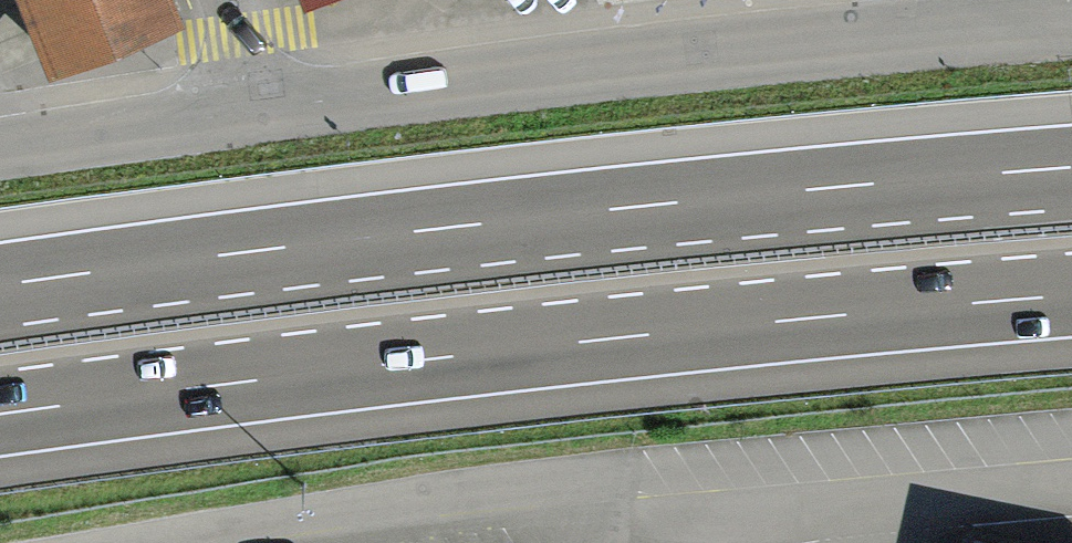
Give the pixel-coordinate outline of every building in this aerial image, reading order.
[(66,61),(175,18),(168,0),(42,0),(66,61)]
